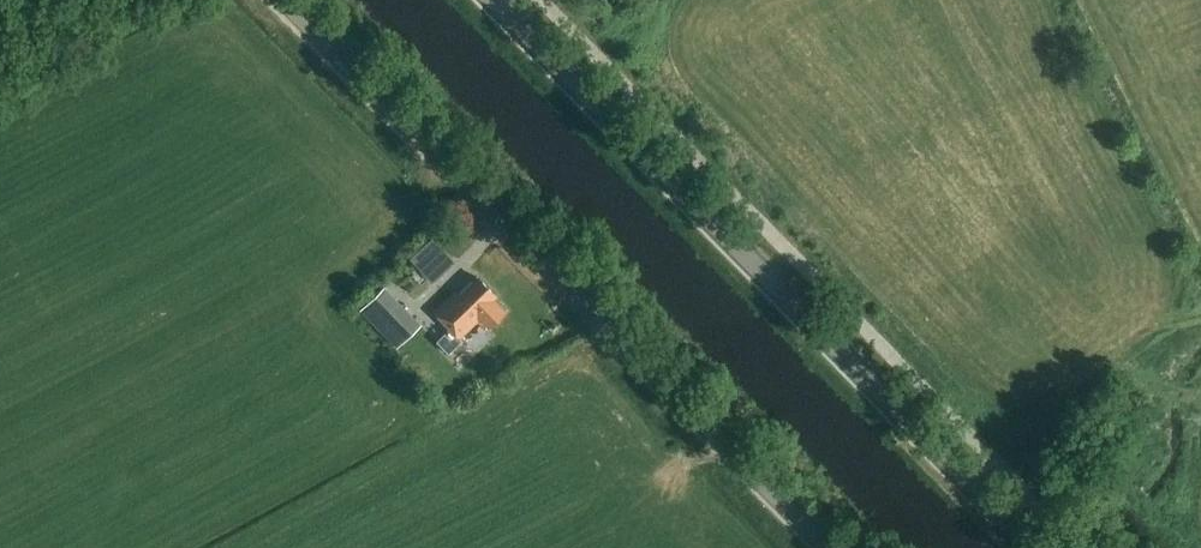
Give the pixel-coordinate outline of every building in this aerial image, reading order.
[(492,299),(495,296),(472,273),(434,312),(451,328),(437,342),(449,354),(462,341),(459,338),(479,318),(488,327),(504,311),(492,299)] [(380,326),(398,345),(422,321),(404,303),(380,326)]
